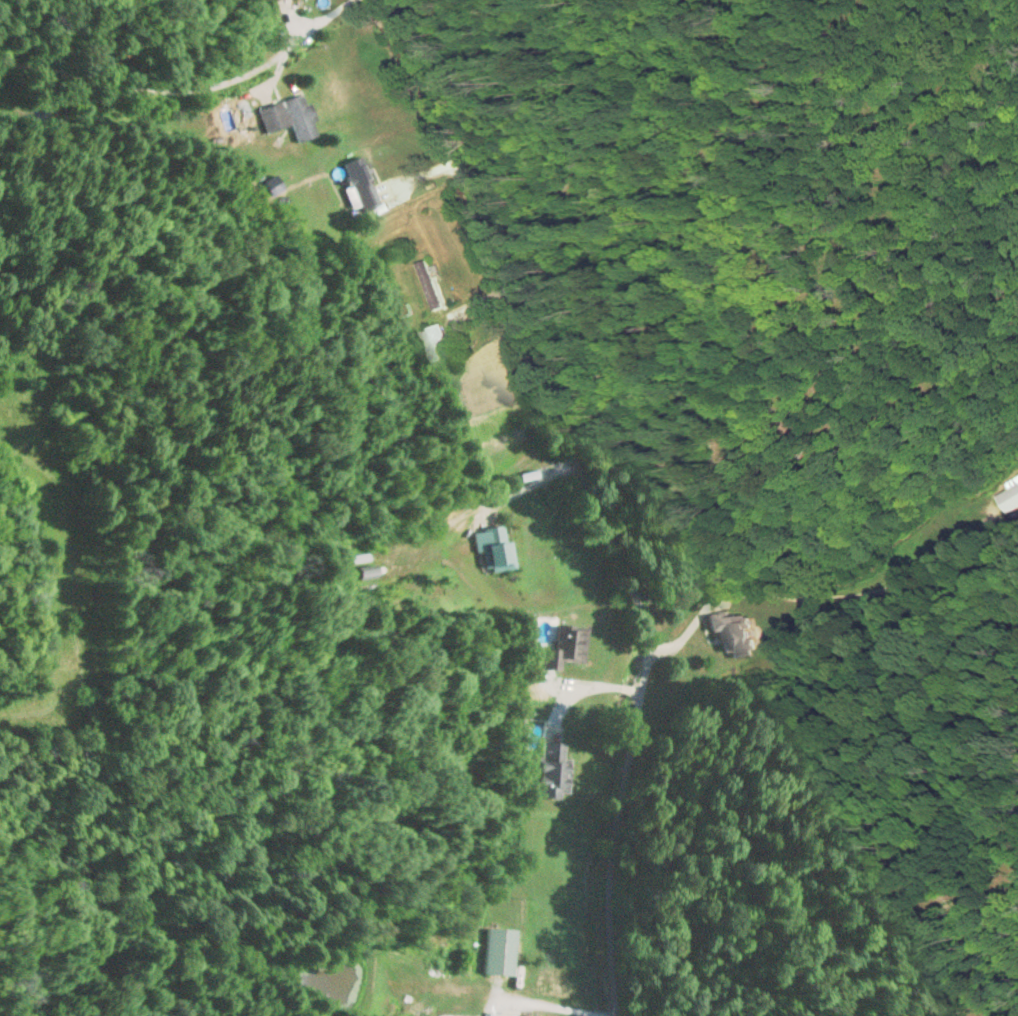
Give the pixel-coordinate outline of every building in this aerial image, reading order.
[(304,94),(283,100),(296,143),(316,137),(304,94)] [(278,112),(275,105),(261,112),(271,132),(287,124),(280,111),(278,112)] [(367,156),(344,163),(358,207),(364,206),(365,212),(382,206),(367,156)] [(442,305),(427,263),(409,270),(425,311),(442,305)] [(454,355),(442,324),(420,332),(432,363),(454,355)] [(1011,490),(1000,495),(1008,512),(1017,508),(1017,477),(1008,482),(1011,490)] [(514,570),(506,526),(475,531),(478,549),(486,547),(491,574),(514,570)] [(362,573),(364,580),(377,576),(375,569),(362,573)] [(709,615),(713,633),(722,631),(728,660),(756,655),(748,615),(732,619),(730,611),(709,615)] [(584,664),(588,627),(558,625),(556,649),(543,648),(541,668),(562,670),(563,662),(584,664)] [(569,758),(563,758),(564,743),(543,742),(543,756),(535,756),(533,797),(568,798),(569,758)] [(515,929),(486,928),(484,974),(512,976),(515,929)]
